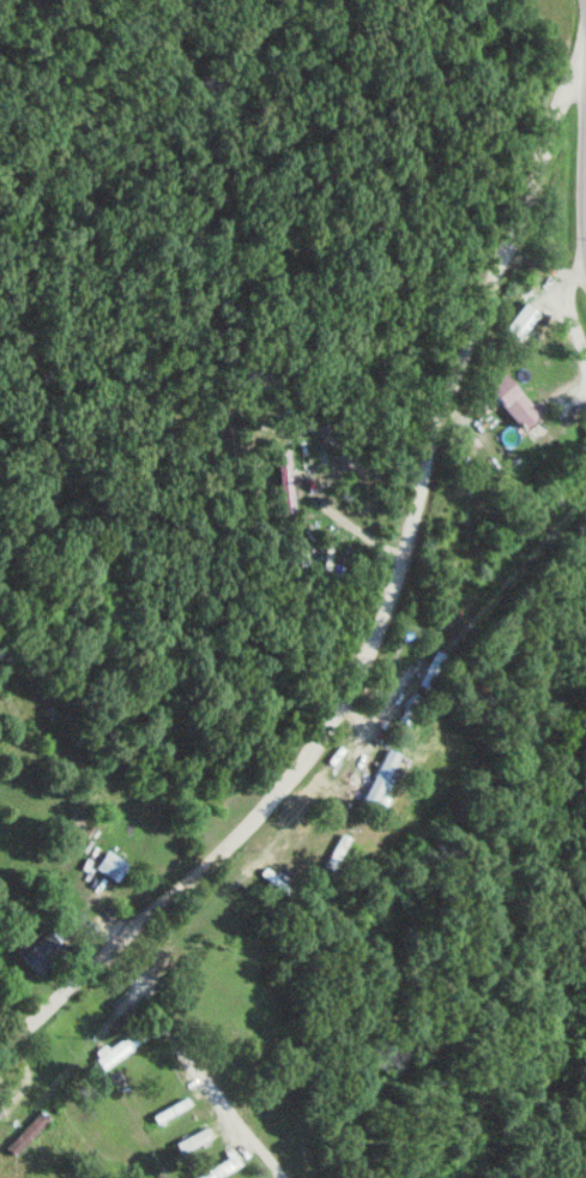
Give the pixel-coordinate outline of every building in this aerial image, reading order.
[(485,391),(525,427),(540,410),(500,374),(485,391)] [(358,800),(371,807),(398,754),(385,748),(358,800)] [(128,865),(108,849),(96,865),(116,880),(128,865)] [(37,974),(64,948),(45,928),(18,953),(37,974)] [(161,1121),(202,1100),(197,1090),(156,1112),(161,1121)] [(235,1153),(193,1175),(195,1177),(216,1177),(241,1165),(235,1153)]
